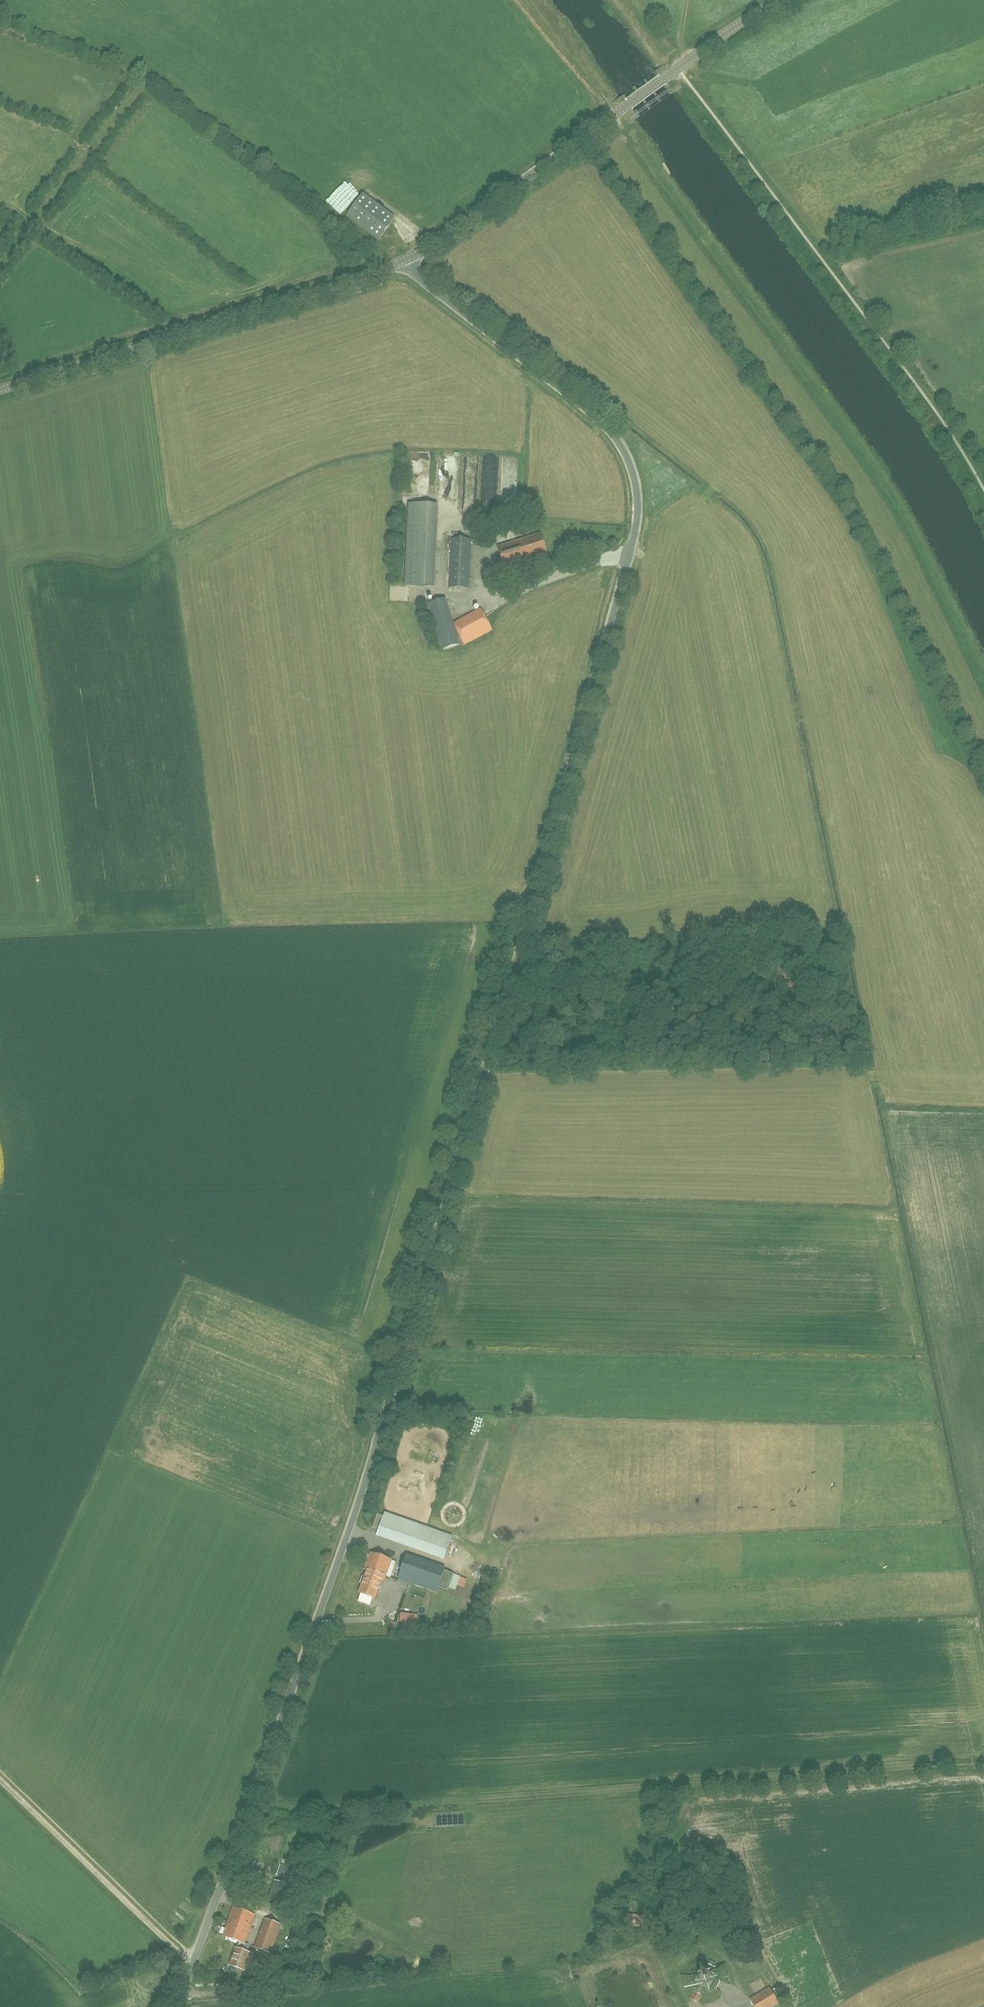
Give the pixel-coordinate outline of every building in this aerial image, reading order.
[(390,224),(359,200),(347,216),(378,240),(390,224)] [(408,504),(404,587),(434,588),(438,506),(408,504)] [(540,534),(497,548),(505,570),(547,556),(540,534)] [(452,539),(450,589),(469,590),(471,540),(452,539)] [(459,645),(445,599),(429,604),(444,650),(459,645)] [(481,609),(453,624),(464,645),(492,631),(481,609)] [(379,1530),(446,1554),(452,1537),(385,1513),(379,1530)] [(365,1569),(368,1570),(365,1576),(363,1576),(361,1582),(362,1584),(359,1593),(361,1593),(358,1601),(370,1605),(372,1598),(375,1598),(382,1579),(384,1580),(391,1559),(371,1552),(365,1569)] [(460,1577),(443,1572),(445,1568),(407,1554),(398,1578),(436,1592),(437,1588),(448,1592),(449,1589),(455,1591),(460,1577)] [(397,1613),(396,1621),(414,1623),(415,1614),(397,1613)] [(276,1876),(298,1884),(303,1872),(280,1864),(276,1876)] [(291,1886),(274,1879),(266,1903),(283,1909),(291,1886)] [(220,1913),(228,1916),(231,1907),(223,1904),(220,1913)] [(245,1943),(255,1915),(233,1907),(223,1936),(239,1942),(239,1941),(245,1943)] [(638,1927),(640,1915),(623,1913),(621,1925),(638,1927)] [(265,1918),(254,1948),(271,1953),(281,1924),(265,1918)] [(239,1941),(239,1942),(237,1948),(236,1948),(230,1965),(244,1970),(247,1962),(250,1963),(253,1954),(247,1952),(249,1944),(245,1943),(239,1941)] [(713,1981),(713,1979),(712,1976),(711,1974),(710,1972),(709,1971),(706,1971),(704,1970),(702,1971),(701,1971),(699,1972),(698,1974),(697,1975),(696,1977),(696,1979),(696,1981),(697,1984),(699,1985),(702,1986),(705,1986),(707,1986),(709,1985),(712,1983),(713,1981)] [(271,1984),(269,1991),(277,1993),(279,1987),(271,1984)] [(750,2000),(754,2006),(771,2006),(778,2003),(769,1988),(750,2000)] [(698,2002),(701,1995),(694,1992),(691,1999),(698,2002)]
